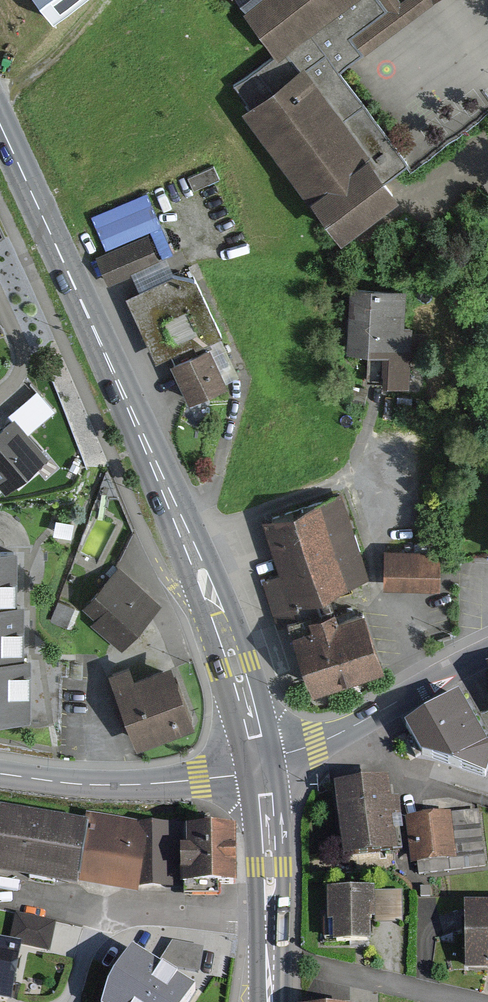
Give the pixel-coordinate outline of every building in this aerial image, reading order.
[(55,24),(87,0),(37,0),(55,24)] [(388,8),(382,0),(350,0),(232,86),(341,234),(399,192),(386,177),(408,163),(340,69),(363,53),(351,36),(388,8)] [(273,53),(349,0),(235,0),(273,53)] [(388,8),(351,36),(363,53),(433,0),(382,0),(388,8)] [(190,397),(222,381),(202,340),(217,333),(189,277),(184,267),(171,273),(162,256),(156,259),(144,236),(94,261),(105,283),(127,272),(135,288),(122,295),(156,363),(169,356),(190,397)] [(402,288),(351,286),(350,325),(349,353),(368,354),(368,381),(404,382),(406,329),(400,328),(402,288)] [(0,428),(0,482),(6,488),(45,456),(13,417),(4,424),(0,428)] [(343,499),(266,522),(282,574),(262,581),(276,625),(330,608),(324,590),(367,577),(343,499)] [(18,549),(0,549),(0,603),(17,603),(18,549)] [(439,556),(385,555),(384,592),(438,593),(439,556)] [(80,609),(121,644),(156,604),(115,569),(80,609)] [(358,600),(293,620),(314,688),(379,668),(358,600)] [(73,608),(57,601),(49,620),(66,626),(73,608)] [(24,602),(17,603),(0,603),(0,656),(23,657),(24,602)] [(31,657),(23,657),(0,656),(0,719),(29,720),(31,657)] [(137,746),(194,723),(170,665),(135,679),(129,664),(108,672),(137,746)] [(406,727),(418,749),(421,755),(485,778),(487,769),(487,746),(487,745),(459,698),(406,727)] [(333,786),(340,858),(397,852),(395,836),(405,835),(400,802),(389,804),(386,781),(333,786)] [(53,882),(135,895),(137,886),(145,833),(146,830),(91,821),(90,828),(0,813),(0,873),(53,882)] [(479,813),(408,821),(413,865),(419,864),(420,874),(485,867),(479,813)] [(137,886),(233,887),(234,858),(235,833),(145,833),(137,886)] [(402,889),(330,890),(330,941),(360,941),(371,941),(370,919),(403,919),(402,889)] [(465,899),(466,968),(487,968),(487,899),(465,899)] [(16,914),(9,945),(20,947),(50,954),(57,922),(16,914)] [(20,947),(9,945),(0,944),(0,1001),(9,1001),(20,947)] [(172,944),(159,964),(199,972),(203,950),(172,944)] [(195,992),(160,969),(133,952),(108,990),(105,1001),(188,1001),(195,992)]
